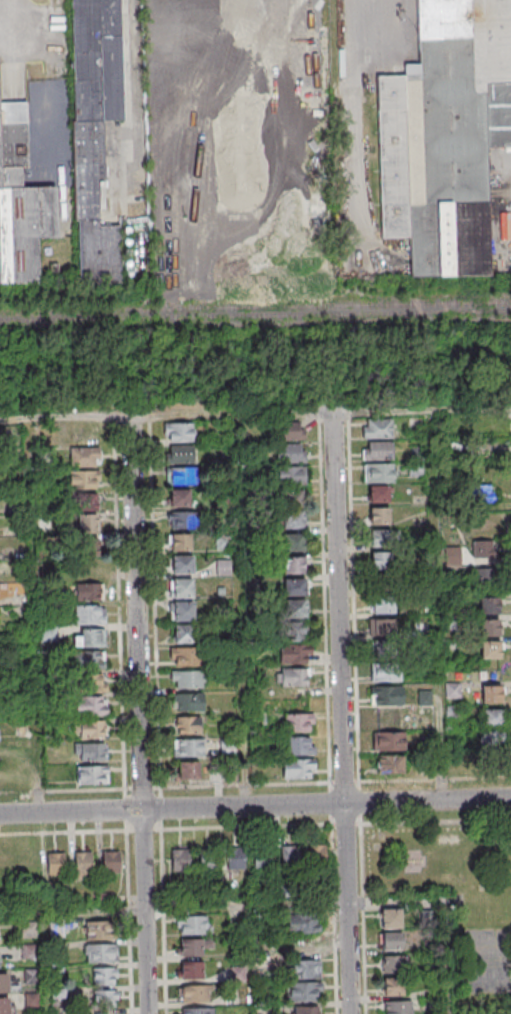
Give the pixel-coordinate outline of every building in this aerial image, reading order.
[(76,275),(120,275),(119,225),(99,225),(98,178),(105,178),(104,120),(122,120),(120,0),(72,0),(76,275)] [(487,147),(510,146),(510,0),(416,0),(418,63),(404,64),(404,75),(377,76),(381,239),(410,239),(410,276),(490,275),(487,147)] [(39,282),(38,238),(57,238),(56,186),(23,187),(22,167),(28,167),(27,101),(0,102),(0,283),(39,282)] [(363,437),(393,437),(393,418),(363,418),(363,437)] [(279,422),(279,440),(304,440),(304,422),(279,422)] [(193,441),(193,423),(164,423),(164,441),(193,441)] [(394,441),(363,441),(363,460),(394,460),(394,441)] [(276,462),(306,462),(306,443),(276,443),(276,462)] [(193,463),(193,445),(166,445),(166,463),(193,463)] [(70,448),(70,466),(100,466),(100,448),(70,448)] [(364,482),(394,482),(394,463),(364,463),(364,482)] [(306,484),(306,466),(277,466),(277,485),(306,484)] [(196,484),(196,467),(166,467),(166,484),(196,484)] [(69,488),(100,488),(100,470),(69,470),(69,488)] [(493,502),(493,485),(468,485),(468,502),(493,502)] [(389,486),(369,486),(369,502),(389,502),(389,486)] [(169,506),(190,506),(190,489),(169,489),(169,506)] [(303,490),(283,490),(283,506),(303,506),(303,490)] [(97,494),(76,494),(76,511),(97,511),(97,494)] [(391,524),(391,507),(369,507),(369,524),(391,524)] [(304,509),(282,509),(282,528),(303,529),(304,509)] [(169,511),(169,528),(190,528),(190,511),(169,511)] [(97,533),(97,513),(77,513),(77,533),(97,533)] [(370,546),(393,546),(393,529),(370,529),(370,546)] [(168,550),(190,550),(190,534),(168,534),(168,550)] [(304,551),(304,534),(284,534),(284,551),(304,551)] [(79,555),(98,555),(98,538),(79,538),(79,555)] [(495,540),(473,540),(473,558),(495,558),(495,540)] [(370,569),(389,569),(389,551),(370,551),(370,569)] [(193,556),(169,556),(169,573),(193,573),(193,556)] [(305,556),(284,556),(284,573),(305,573),(305,556)] [(231,560),(216,560),(216,575),(231,575),(231,560)] [(473,568),(473,585),(495,585),(495,568),(473,568)] [(193,578),(169,578),(169,597),(193,597),(193,578)] [(285,579),(285,596),(306,596),(306,579),(285,579)] [(103,601),(103,583),(75,583),(75,601),(103,601)] [(372,594),(372,614),(394,614),(394,594),(372,594)] [(500,614),(500,597),(479,597),(479,614),(500,614)] [(170,601),(170,620),(193,620),(193,601),(170,601)] [(75,606),(75,624),(105,624),(105,606),(75,606)] [(395,636),(395,618),(369,618),(369,636),(395,636)] [(503,618),(479,618),(479,636),(503,636),(503,618)] [(171,643),(193,643),(193,624),(171,624),(171,643)] [(307,640),(307,625),(281,625),(281,640),(307,640)] [(57,642),(57,627),(40,627),(40,642),(57,642)] [(105,629),(74,629),(74,647),(105,647),(105,629)] [(481,658),(502,658),(502,640),(481,640),(481,658)] [(400,641),(372,641),(372,659),(400,659),(400,641)] [(311,644),(279,644),(279,663),(311,663),(311,644)] [(170,647),(170,665),(201,665),(201,647),(170,647)] [(105,652),(71,652),(71,668),(105,668),(105,652)] [(401,664),(371,663),(371,680),(401,681),(401,664)] [(276,686),(309,686),(309,668),(276,668),(276,686)] [(171,688),(203,688),(203,670),(171,670),(171,688)] [(77,692),(106,692),(106,674),(77,674),(77,692)] [(460,698),(460,682),(444,682),(444,698),(460,698)] [(503,702),(502,685),(481,685),(481,702),(503,702)] [(401,686),(371,686),(371,705),(401,705),(401,686)] [(173,693),(173,711),(204,711),(204,693),(173,693)] [(107,716),(107,696),(74,696),(74,716),(107,716)] [(503,726),(503,708),(482,708),(482,726),(503,726)] [(284,713),(284,731),(314,731),(314,713),(284,713)] [(202,716),(175,716),(175,733),(202,733),(202,716)] [(106,720),(74,720),(74,737),(106,737),(106,720)] [(479,730),(479,748),(506,748),(506,730),(479,730)] [(405,731),(372,731),(372,750),(405,750),(405,731)] [(314,754),(314,736),(284,736),(284,754),(314,754)] [(173,756),(204,756),(204,739),(173,739),(173,756)] [(74,743),(74,760),(106,760),(106,743),(74,743)] [(377,755),(377,772),(403,772),(403,755),(377,755)] [(315,759),(282,759),(282,777),(315,777),(315,759)] [(199,779),(199,761),(177,761),(177,779),(199,779)] [(108,783),(108,766),(76,766),(76,783),(108,783)] [(297,864),(297,844),(280,844),(280,864),(297,864)] [(326,845),(306,845),(306,865),(326,865),(326,845)] [(245,848),(226,848),(226,871),(245,871),(245,848)] [(254,869),(271,869),(271,848),(254,848),(254,869)] [(188,849),(171,849),(171,872),(189,871),(188,849)] [(219,849),(199,849),(199,871),(219,871),(219,849)] [(102,852),(102,875),(120,875),(120,852),(102,852)] [(74,853),(74,878),(92,878),(92,853),(74,853)] [(65,876),(65,854),(47,854),(47,876),(65,876)] [(401,909),(380,909),(380,930),(401,930),(401,909)] [(286,933),(320,933),(320,912),(286,912),(286,933)] [(210,935),(210,917),(175,917),(175,935),(210,935)] [(86,939),(113,939),(113,921),(86,921),(86,939)] [(381,951),(402,951),(402,933),(381,933),(381,951)] [(203,956),(203,940),(176,940),(176,956),(203,956)] [(117,962),(117,944),(85,944),(85,962),(117,962)] [(406,957),(382,957),(382,975),(406,975),(406,957)] [(321,978),(321,959),(300,959),(300,978),(321,978)] [(203,961),(179,961),(179,979),(203,979),(203,961)] [(91,985),(117,985),(117,967),(91,967),(91,985)] [(18,993),(18,974),(0,974),(0,993),(18,993)] [(404,996),(404,979),(383,979),(383,996),(404,996)] [(320,982),(295,982),(295,1000),(320,1000),(320,982)] [(209,985),(179,985),(179,1002),(209,1002),(209,985)] [(117,990),(95,990),(95,1009),(117,1009),(117,990)] [(26,1008),(38,1008),(38,993),(26,993),(26,1008)] [(10,997),(0,997),(0,1013),(10,1013),(10,997)] [(385,1013),(413,1013),(413,1002),(385,1002),(385,1013)]
